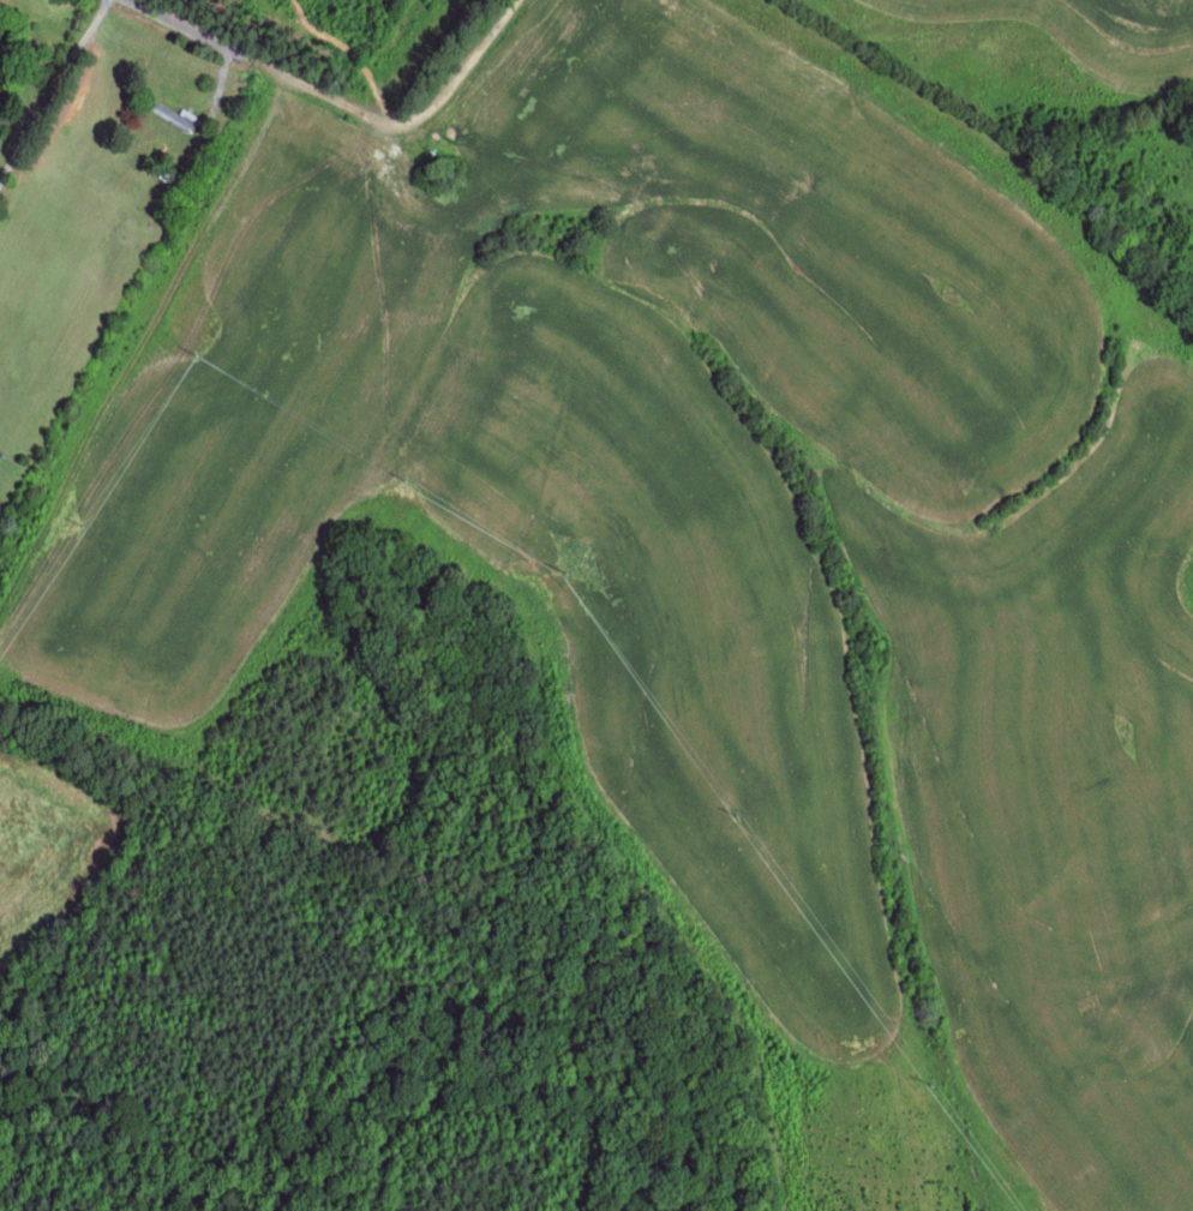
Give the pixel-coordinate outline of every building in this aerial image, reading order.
[(196,115),(181,109),(179,112),(153,102),(149,113),(190,130),(196,115)]
